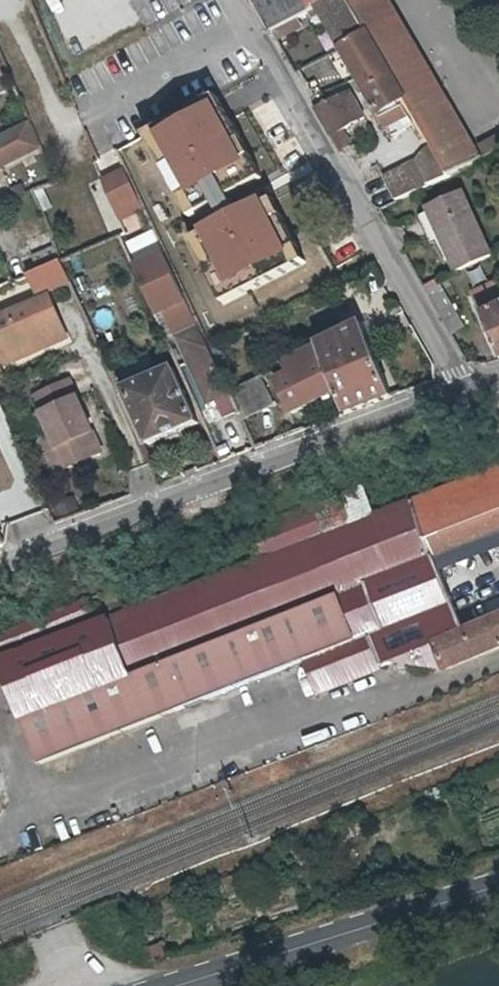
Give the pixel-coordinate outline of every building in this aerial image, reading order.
[(13,13),(9,0),(0,0),(0,16),(13,13)] [(273,32),(303,16),(319,7),(331,0),(254,0),(273,32)] [(345,0),(331,0),(319,7),(343,48),(367,36),(345,0)] [(410,109),(435,96),(381,0),(345,0),(367,36),(410,109)] [(306,23),(303,16),(273,32),(276,37),(282,35),(283,36),(306,23)] [(395,139),(419,125),(410,109),(367,36),(343,48),(395,139)] [(331,57),(302,71),(310,87),(339,73),(331,57)] [(331,137),(345,129),(366,118),(351,92),(316,110),(331,137)] [(435,96),(410,109),(419,125),(433,149),(450,177),(473,162),(435,96)] [(194,115),(127,152),(163,214),(180,249),(197,286),(222,336),(309,295),(314,276),(244,133),(240,124),(229,129),(209,139),(194,115)] [(6,163),(1,151),(34,135),(28,122),(6,132),(0,135),(0,166),(6,163)] [(357,146),(374,137),(369,125),(351,133),(357,146)] [(354,145),(345,129),(331,137),(340,153),(354,145)] [(379,181),(391,206),(419,192),(450,177),(433,149),(427,152),(420,162),(407,168),(379,181)] [(102,181),(122,225),(147,214),(127,170),(102,181)] [(491,254),(459,192),(422,210),(455,272),(491,254)] [(58,260),(27,274),(36,294),(69,279),(60,260),(58,260)] [(495,286),(472,295),(498,355),(498,294),(495,286)] [(49,294),(0,317),(0,348),(4,357),(28,346),(30,352),(68,334),(49,294)] [(345,410),(347,416),(392,399),(362,324),(319,346),(338,394),(345,410)] [(200,328),(180,337),(209,401),(218,397),(230,391),(208,345),(200,328)] [(293,413),(338,394),(319,346),(275,368),(293,413)] [(173,368),(126,390),(149,445),(198,423),(173,368)] [(263,375),(230,391),(238,408),(244,421),(275,406),(263,375)] [(101,451),(68,379),(34,395),(42,412),(57,446),(48,450),(58,471),(101,451)] [(145,447),(149,445),(126,390),(121,392),(145,447)] [(230,391),(218,397),(226,414),(238,408),(230,391)] [(57,446),(42,412),(33,416),(48,450),(57,446)] [(59,633),(60,636),(0,660),(0,661),(20,712),(337,595),(354,640),(304,659),(316,690),(392,661),(391,671),(408,673),(409,663),(447,668),(498,647),(498,618),(466,632),(436,559),(498,534),(498,466),(364,518),(352,488),(251,526),(235,532),(242,550),(230,555),(235,568),(75,631),(74,627),(59,633)] [(337,595),(20,712),(38,759),(285,666),(304,659),(354,640),(337,595)]
